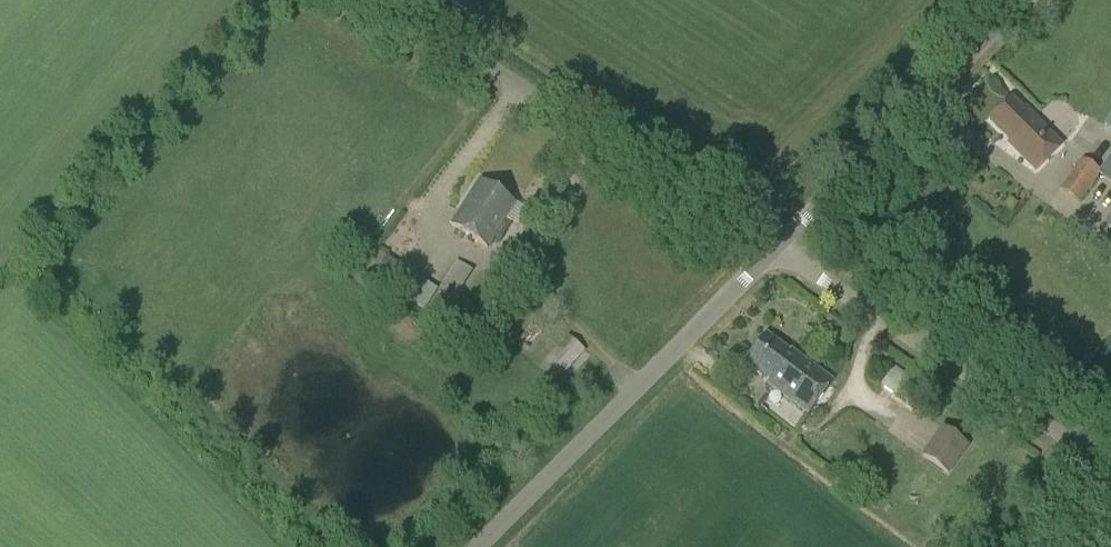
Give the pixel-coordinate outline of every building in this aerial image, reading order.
[(1024,109),(1014,98),(992,120),(1012,141),(1010,142),(1039,170),(1064,144),(1027,107),(1024,109)] [(1102,128),(1110,134),(1110,116),(1102,128)] [(1098,172),(1080,159),(1059,190),(1078,203),(1098,175),(1110,184),(1110,154),(1098,172)] [(516,204),(478,180),(450,225),(488,250),(496,238),(501,241),(512,224),(505,220),(516,204)] [(405,299),(418,278),(386,258),(373,279),(405,299)] [(452,301),(472,271),(457,261),(437,291),(452,301)] [(770,381),(791,352),(769,335),(747,364),(770,381)] [(561,378),(584,352),(566,336),(543,362),(561,378)] [(791,352),(770,381),(768,383),(810,415),(836,381),(793,349),(791,352)] [(918,411),(930,393),(893,368),(881,387),(918,411)] [(957,460),(967,445),(941,428),(931,443),(957,460)]
